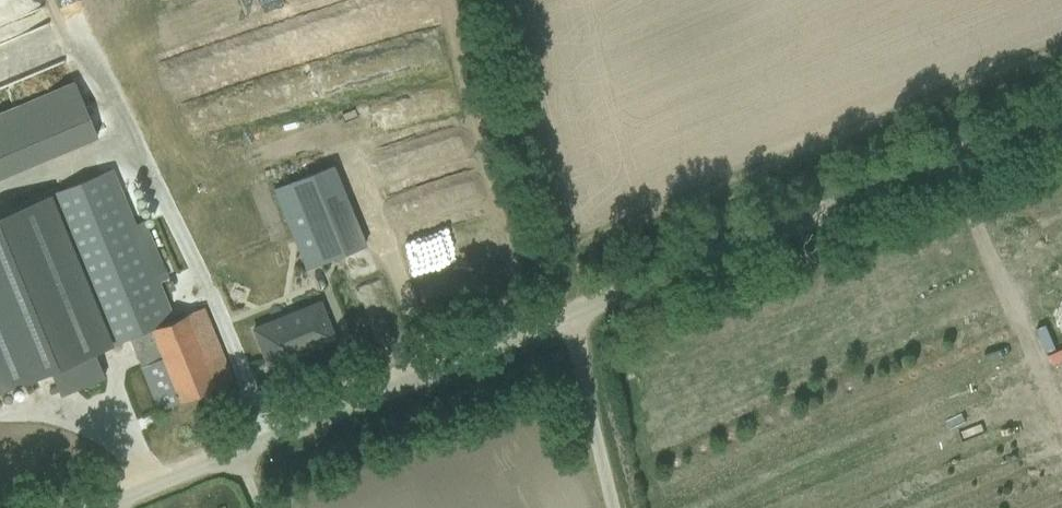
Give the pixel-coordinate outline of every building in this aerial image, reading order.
[(109,144),(87,83),(0,115),(0,184),(109,144)] [(311,270),(372,252),(347,168),(286,186),(311,270)] [(122,170),(56,196),(115,348),(181,322),(122,170)] [(1061,213),(1061,199),(1044,211),(1050,221),(1061,213)] [(1061,226),(1061,215),(1046,222),(1050,232),(1061,226)] [(162,258),(164,276),(191,273),(189,255),(162,258)] [(75,273),(38,280),(41,297),(79,289),(75,273)] [(320,304),(244,332),(255,371),(334,342),(320,304)] [(161,328),(185,404),(240,386),(216,311),(161,328)] [(160,333),(139,340),(146,362),(167,356),(160,333)]
